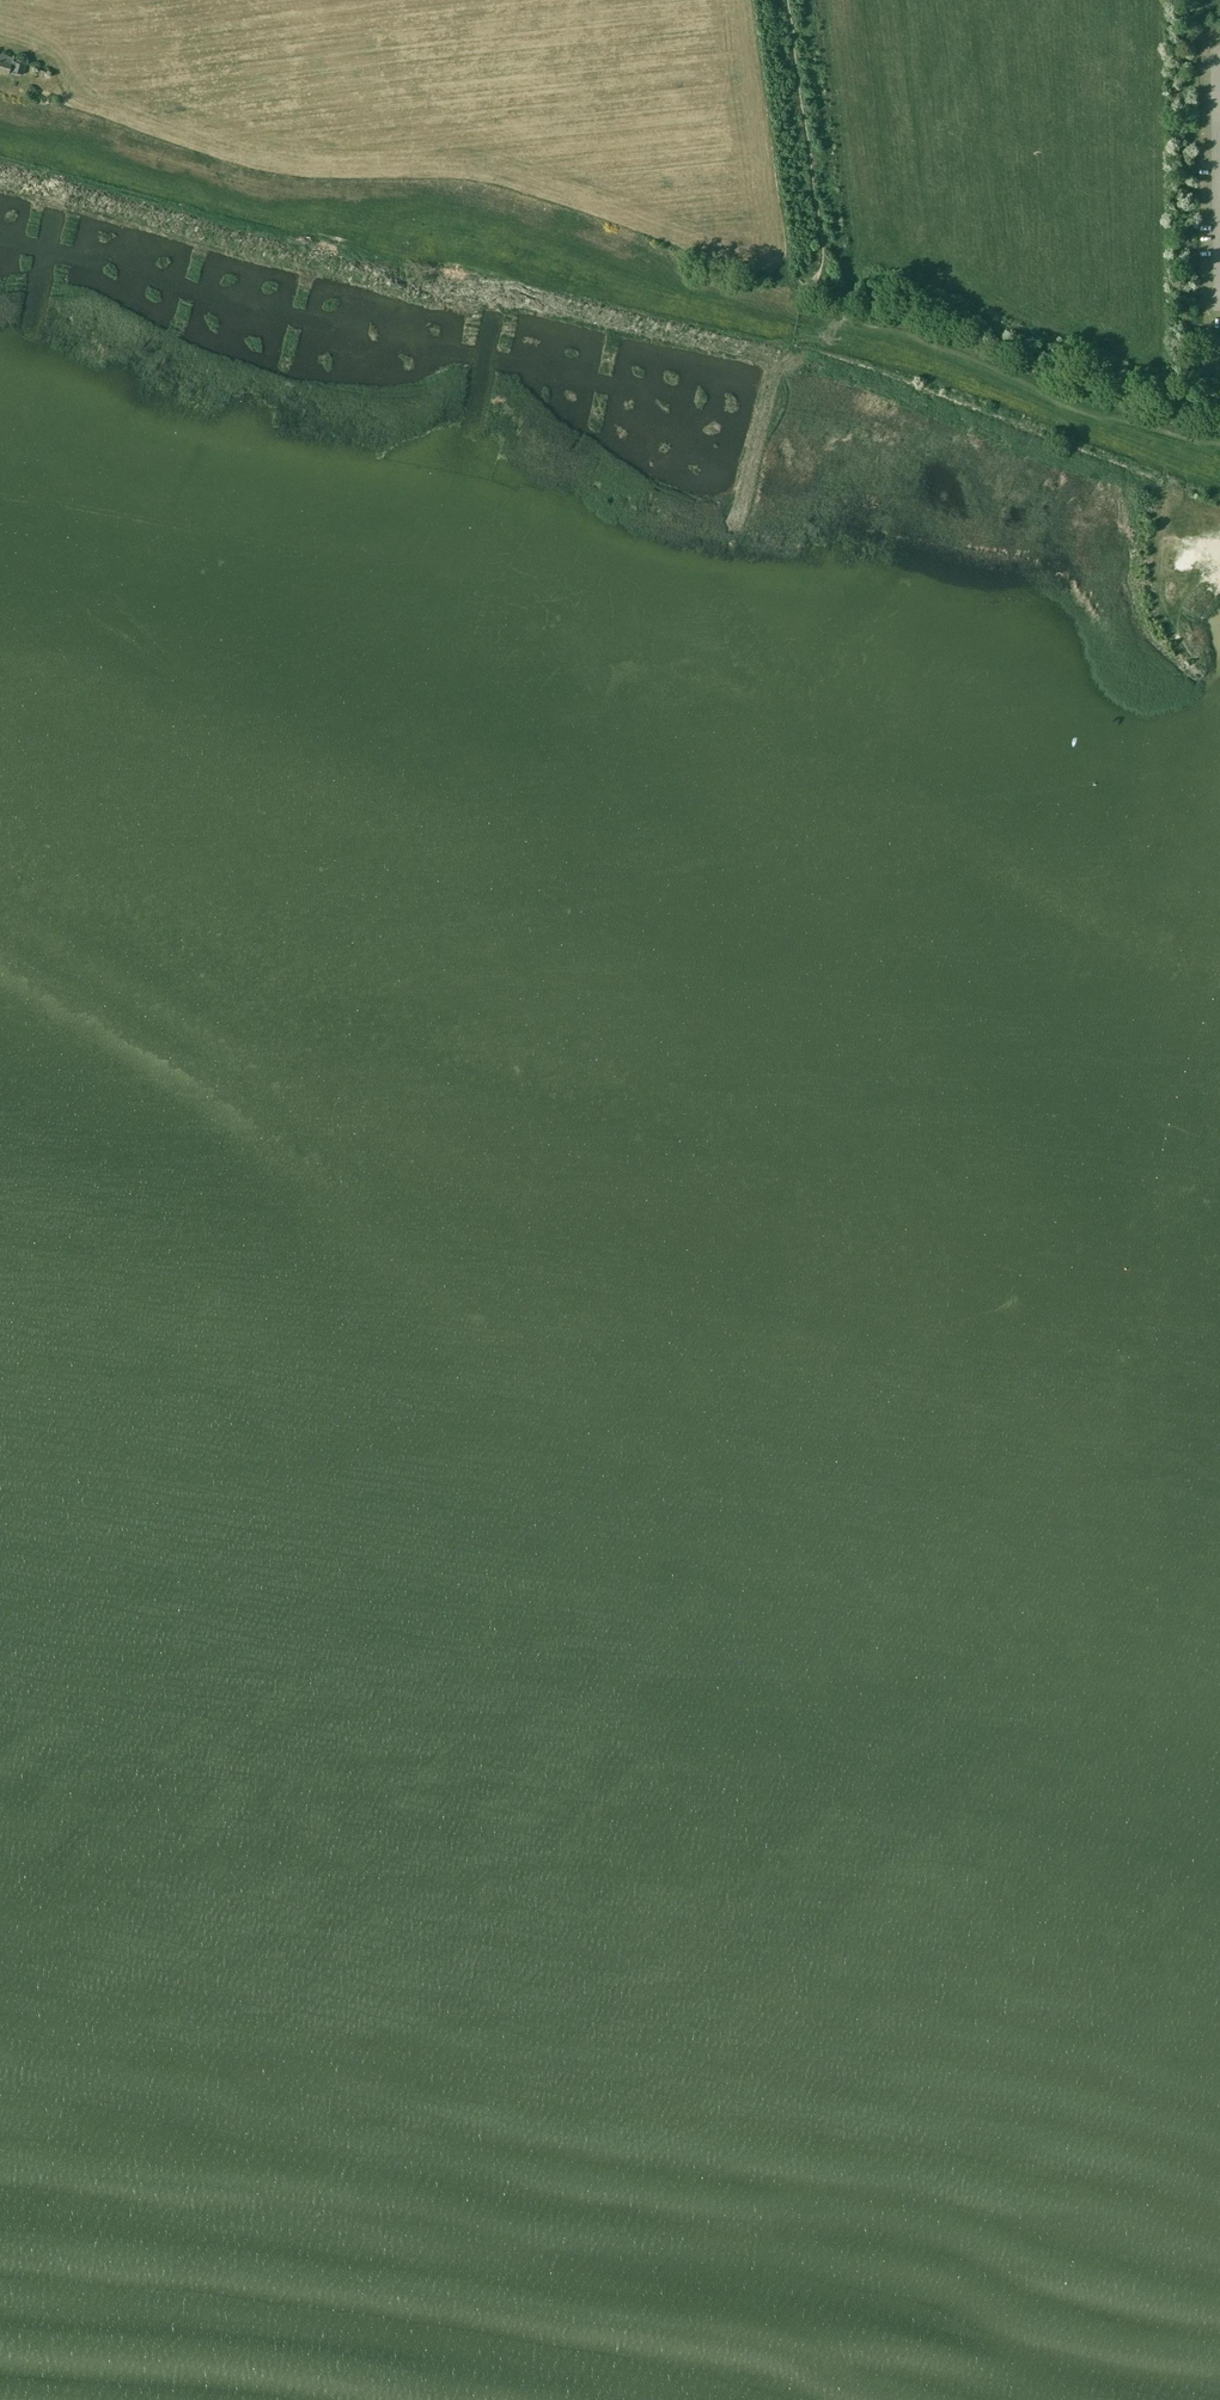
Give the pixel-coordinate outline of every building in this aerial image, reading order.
[(0,54),(0,70),(10,73),(15,58),(0,54)] [(1202,111),(1211,111),(1211,101),(1202,101),(1202,111)]
